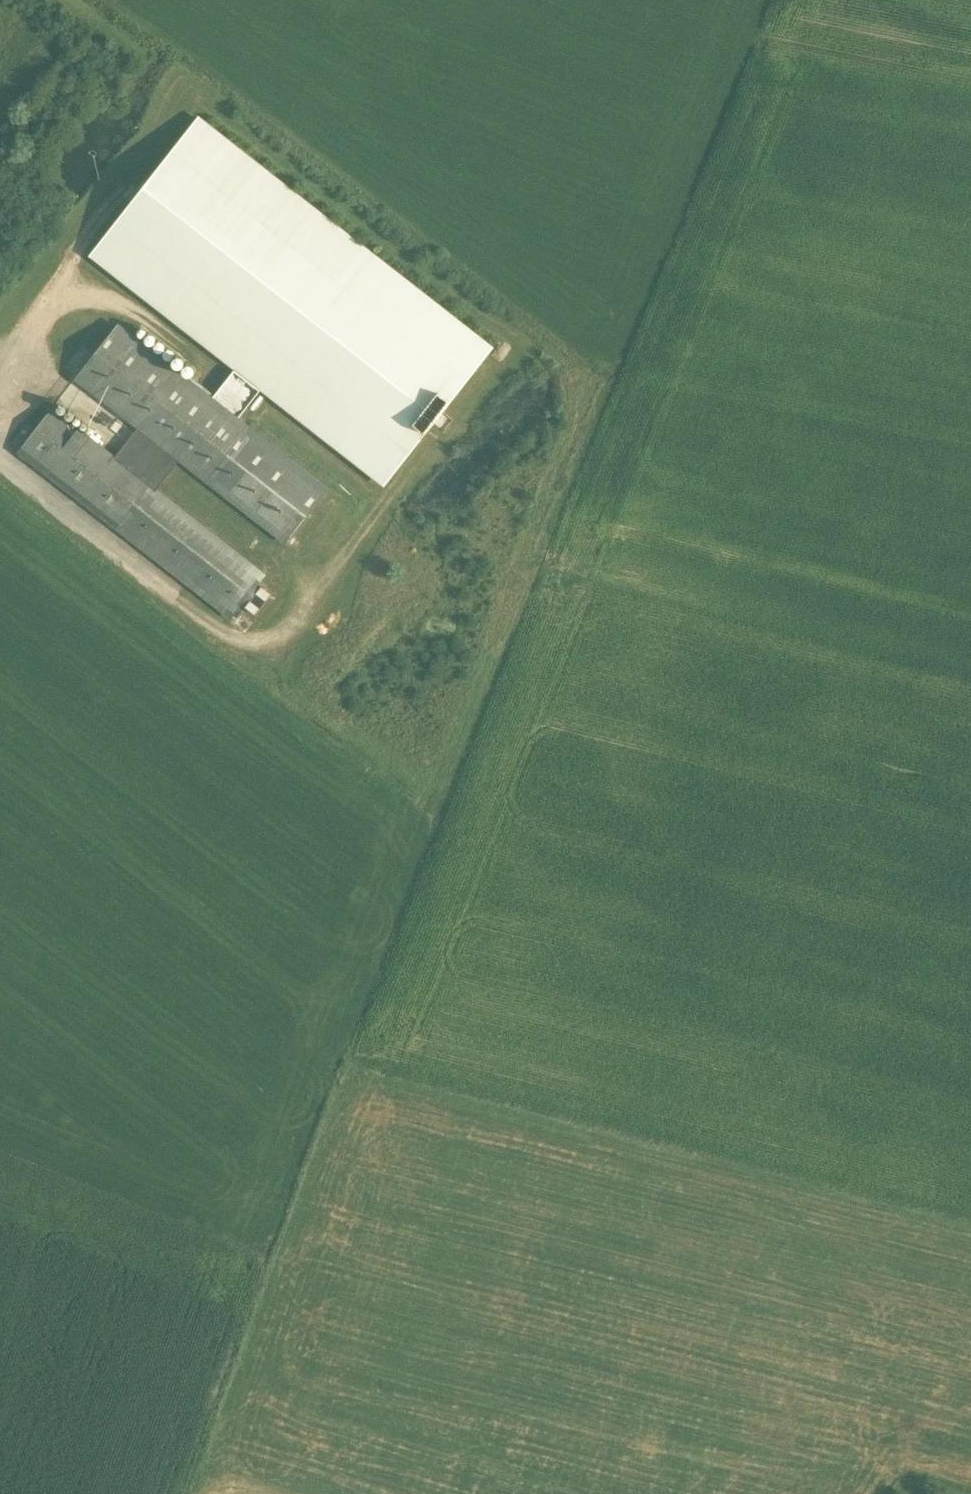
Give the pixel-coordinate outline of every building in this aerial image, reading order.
[(259,387),(381,484),(492,344),(197,112),(87,251),(232,366),(259,387)] [(285,544),(327,490),(235,418),(208,397),(117,327),(75,381),(139,430),(117,458),(53,408),(20,452),(232,617),(263,576),(156,493),(180,462),(285,544)] [(232,366),(208,397),(235,418),(259,387),(232,366)]
